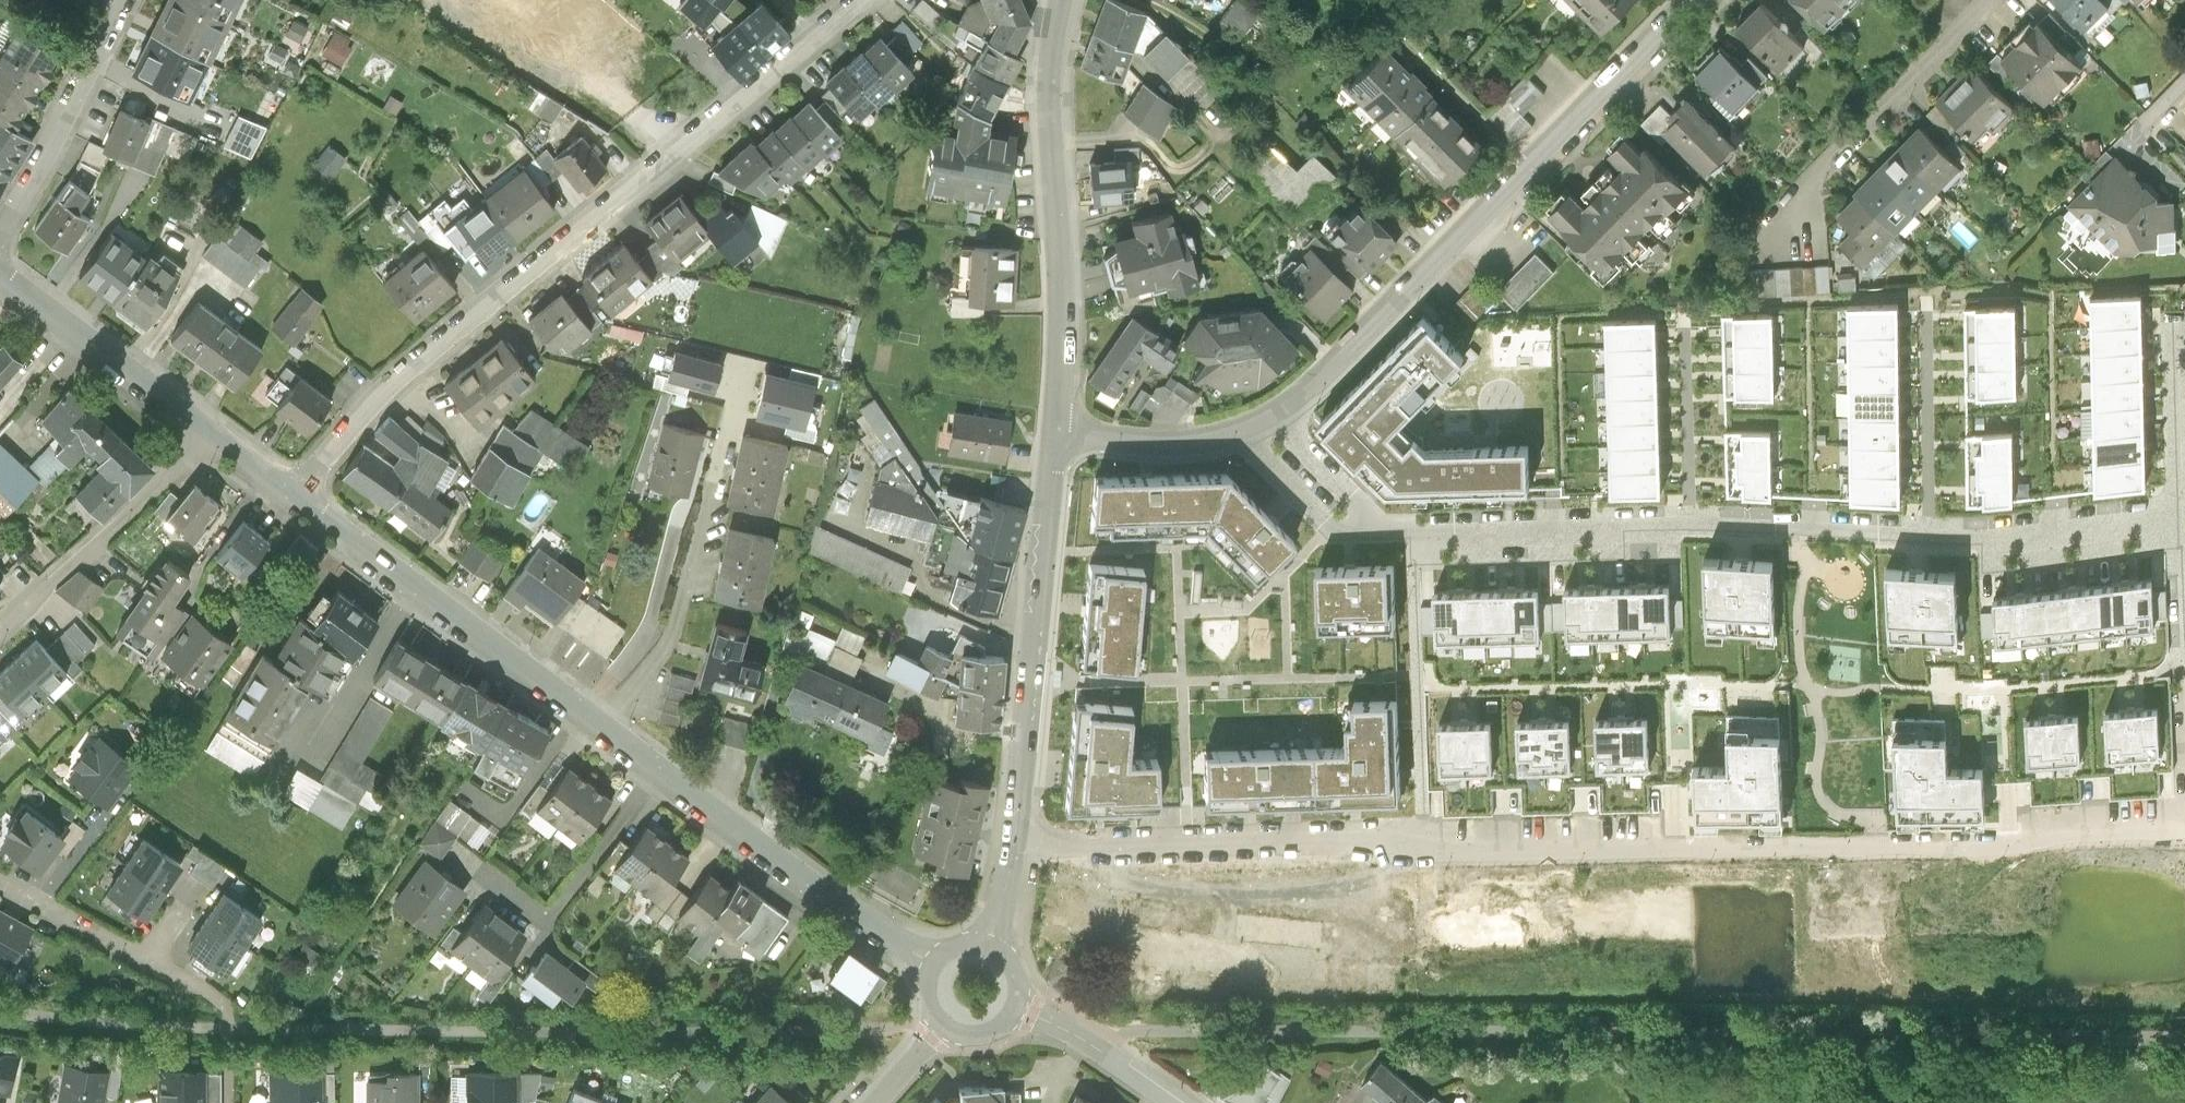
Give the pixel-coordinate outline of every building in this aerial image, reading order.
[(232,18),(195,0),(163,0),(149,29),(211,60),(232,18)] [(232,18),(241,0),(195,0),(232,18)] [(473,8),(510,39),(541,3),(565,23),(585,0),(526,0),(525,2),(523,0),(480,0),(473,8)] [(623,10),(632,0),(611,0),(613,1),(623,10)] [(718,6),(711,0),(685,0),(680,5),(703,24),(710,15),(718,6)] [(718,6),(723,10),(731,0),(711,0),(718,6)] [(738,19),(752,7),(742,0),(731,0),(723,10),(738,19)] [(765,0),(760,0),(752,7),(738,19),(767,53),(792,31),(765,0)] [(915,9),(935,27),(944,17),(926,0),(924,0),(915,9)] [(985,0),(977,0),(967,4),(959,22),(962,24),(985,34),(994,18),(985,0)] [(994,18),(985,34),(1016,51),(1035,19),(1027,0),(985,0),(994,18)] [(1088,30),(1131,47),(1145,11),(1115,0),(1099,0),(1088,30)] [(1218,19),(1241,36),(1265,5),(1258,0),(1232,0),(1218,19)] [(1601,31),(1632,0),(1570,0),(1601,31)] [(1825,26),(1851,0),(1799,0),(1825,26)] [(2090,33),(2113,10),(2104,0),(2057,0),(2090,33)] [(2113,10),(2124,0),(2104,0),(2113,10)] [(1761,1),(1736,25),(1780,68),(1805,44),(1793,33),(1761,1)] [(710,15),(727,28),(738,19),(723,10),(718,6),(710,15)] [(2048,10),(2039,18),(2059,38),(2068,30),(2048,10)] [(1145,11),(1131,47),(1138,51),(1161,29),(1145,11)] [(316,17),(308,14),(304,23),(312,26),(316,17)] [(2059,38),(2039,18),(2003,55),(2018,70),(2046,98),(2083,62),(2059,38)] [(767,53),(738,19),(727,28),(712,41),(741,75),(767,53)] [(889,31),(895,37),(910,53),(920,44),(900,21),(889,31)] [(1803,23),(1793,33),(1805,44),(1817,55),(1827,45),(1803,23)] [(61,52),(17,24),(1,49),(46,77),(61,52)] [(1026,57),(1016,51),(985,34),(962,24),(956,34),(983,50),(976,60),(1013,80),(1026,57)] [(192,100),(211,60),(149,29),(129,69),(192,100)] [(1161,29),(1138,51),(1162,75),(1184,54),(1161,29)] [(1075,64),(1119,80),(1125,65),(1131,47),(1088,30),(1075,64)] [(333,34),(322,53),(342,64),(353,45),(333,34)] [(895,37),(887,45),(904,63),(913,56),(910,53),(895,37)] [(883,41),(865,57),(895,88),(897,91),(915,74),(904,63),(887,45),(883,41)] [(274,43),(268,54),(281,60),(286,49),(274,43)] [(1342,86),(1356,101),(1396,62),(1381,47),(1342,86)] [(1740,66),(1721,47),(1697,71),(1737,110),(1753,95),(1756,98),(1764,90),(1759,85),(1740,66)] [(31,102),(46,77),(1,49),(0,51),(0,83),(31,102)] [(2007,81),(2018,70),(2003,55),(1999,51),(1988,61),(2007,81)] [(1184,54),(1162,75),(1190,103),(1206,103),(1220,89),(1184,54)] [(863,55),(847,70),(873,99),(878,103),(895,88),(865,57),(863,55)] [(1749,56),(1740,66),(1759,85),(1768,75),(1749,56)] [(342,68),(328,60),(323,70),(336,78),(342,68)] [(1013,80),(976,60),(974,64),(968,60),(962,71),(970,75),(957,98),(960,100),(992,117),(1013,80)] [(1356,101),(1373,118),(1415,74),(1408,68),(1405,71),(1396,62),(1356,101)] [(2019,110),(1972,63),(1935,100),(1938,103),(1959,124),(1975,140),(1990,126),(1996,132),(2019,110)] [(1140,81),(1125,65),(1119,80),(1129,96),(1140,81)] [(844,68),(827,84),(830,87),(848,107),(856,115),(873,99),(847,70),(844,68)] [(1388,132),(1428,93),(1420,85),(1423,82),(1415,74),(1373,118),(1388,132)] [(1523,77),(1485,112),(1502,130),(1522,111),(1539,94),(1523,77)] [(1176,107),(1140,81),(1121,110),(1158,138),(1176,107)] [(0,83),(0,116),(16,126),(31,102),(0,83)] [(848,107),(830,87),(820,96),(825,101),(838,116),(848,107)] [(529,107),(553,121),(563,102),(540,89),(529,107)] [(1428,93),(1388,132),(1439,183),(1478,144),(1428,93)] [(390,94),(383,107),(395,114),(402,101),(390,94)] [(1737,150),(1736,143),(1685,95),(1668,112),(1673,117),(1664,127),(1670,133),(1707,171),(1724,160),(1727,163),(1737,150)] [(992,117),(960,100),(955,120),(961,122),(960,127),(937,123),(926,187),(1008,204),(1021,136),(989,129),(992,117)] [(825,101),(816,109),(833,129),(842,121),(838,116),(825,101)] [(1959,124),(1938,103),(1929,112),(1936,119),(1950,133),(1959,124)] [(1673,117),(1668,112),(1660,104),(1643,121),(1664,140),(1670,133),(1664,127),(1673,117)] [(118,153),(132,159),(151,118),(121,105),(103,146),(111,150),(118,153)] [(812,105),(795,120),(824,154),(826,157),(844,141),(833,129),(816,109),(812,105)] [(1534,124),(1522,111),(1502,130),(1514,142),(1534,124)] [(267,126),(238,112),(222,145),(251,159),(267,126)] [(1312,121),(1303,112),(1294,120),(1304,130),(1312,121)] [(0,116),(0,189),(33,136),(16,126),(0,116)] [(132,159),(130,163),(154,174),(164,152),(187,162),(198,137),(152,116),(151,118),(132,159)] [(793,118),(777,132),(806,166),(808,168),(824,154),(795,120),(793,118)] [(1950,133),(1936,119),(1927,129),(1956,159),(1966,149),(1950,133)] [(1897,145),(1940,187),(1962,165),(1956,159),(1927,129),(1920,122),(1897,145)] [(774,129),(757,144),(785,177),(788,181),(806,166),(777,132),(774,129)] [(1620,164),(1601,183),(1647,228),(1690,186),(1646,142),(1641,147),(1626,133),(1607,151),(1620,164)] [(584,134),(555,157),(564,170),(579,188),(609,165),(584,134)] [(1334,174),(1309,150),(1293,167),(1260,136),(1238,160),(1295,215),(1334,174)] [(89,139),(70,177),(89,190),(111,150),(103,146),(89,139)] [(757,144),(754,141),(718,173),(737,182),(763,195),(785,177),(757,144)] [(313,164),(332,178),(348,157),(329,143),(313,164)] [(1876,166),(1918,209),(1940,187),(1897,145),(1876,166)] [(1112,148),(1113,161),(1128,160),(1137,159),(1136,146),(1112,148)] [(2090,181),(2114,157),(2105,148),(2080,172),(2090,181)] [(537,157),(526,166),(542,187),(564,170),(555,157),(548,149),(537,157)] [(132,159),(118,153),(115,161),(129,167),(130,163),(132,159)] [(2159,192),(2116,155),(2114,157),(2090,181),(2070,201),(2072,205),(2065,212),(2083,230),(2089,223),(2116,249),(2137,249),(2144,243),(2159,242),(2159,248),(2177,247),(2175,198),(2160,198),(2159,192)] [(1113,161),(1087,162),(1089,199),(1131,196),(1128,160),(1113,161)] [(526,166),(485,196),(516,236),(557,207),(542,187),(526,166)] [(1856,193),(1895,233),(1918,209),(1876,166),(1854,189),(1856,193)] [(732,192),(737,182),(718,173),(713,171),(708,181),(732,192)] [(70,177),(56,194),(77,208),(88,192),(89,190),(70,177)] [(1628,246),(1647,228),(1601,183),(1582,202),(1568,188),(1546,210),(1578,242),(1606,269),(1628,246)] [(388,212),(399,202),(387,190),(377,199),(388,212)] [(77,208),(87,216),(98,200),(88,192),(77,208)] [(1895,233),(1856,193),(1838,211),(1853,227),(1840,240),(1864,264),(1895,233)] [(77,208),(56,194),(34,227),(67,250),(75,239),(84,226),(90,218),(87,216),(77,208)] [(1195,197),(1192,194),(1185,201),(1188,204),(1195,197)] [(444,198),(418,220),(442,250),(453,242),(464,256),(477,245),(487,258),(516,236),(485,196),(471,207),(463,196),(450,206),(444,198)] [(663,209),(693,248),(710,234),(700,221),(680,196),(663,209)] [(1208,206),(1200,197),(1191,206),(1200,214),(1208,206)] [(1364,267),(1365,268),(1394,239),(1393,237),(1374,219),(1355,200),(1336,220),(1333,217),(1320,230),(1329,239),(1334,239),(1345,249),(1364,267)] [(747,213),(740,219),(757,242),(770,259),(787,219),(752,203),(747,213)] [(721,205),(700,221),(710,234),(731,262),(757,242),(740,219),(732,209),(727,213),(721,205)] [(431,259),(442,250),(418,220),(409,208),(396,218),(422,250),(424,249),(431,259)] [(1129,230),(1107,237),(1110,248),(1101,256),(1107,278),(1111,278),(1119,278),(1123,291),(1145,285),(1147,290),(1151,289),(1161,286),(1164,292),(1197,283),(1185,230),(1181,230),(1178,224),(1173,226),(1168,208),(1127,220),(1129,230)] [(693,248),(663,209),(646,222),(658,238),(676,261),(693,248)] [(1374,219),(1393,237),(1402,228),(1386,211),(1384,209),(1374,219)] [(911,223),(902,218),(898,226),(907,231),(911,223)] [(241,222),(227,241),(260,265),(265,269),(271,261),(256,251),(265,240),(241,222)] [(84,226),(75,239),(79,242),(88,229),(84,226)] [(113,302),(148,257),(113,230),(79,275),(113,302)] [(1337,257),(1313,233),(1304,242),(1307,245),(1337,275),(1346,266),(1337,257)] [(218,234),(202,254),(245,286),(260,265),(227,241),(218,234)] [(676,261),(658,238),(644,248),(648,253),(663,272),(673,274),(681,267),(676,261)] [(625,242),(582,276),(586,281),(603,301),(612,313),(654,279),(639,260),(625,242)] [(974,242),(970,298),(984,299),(1017,301),(1020,245),(974,242)] [(1606,269),(1578,242),(1570,250),(1612,291),(1642,260),(1628,246),(1606,269)] [(1337,275),(1307,245),(1277,276),(1319,318),(1350,287),(1337,275)] [(384,282),(413,317),(453,285),(431,259),(424,249),(422,250),(384,282)] [(1364,267),(1345,249),(1337,257),(1346,266),(1355,276),(1364,267)] [(1555,269),(1536,251),(1500,288),(1519,306),(1555,269)] [(178,274),(151,252),(148,257),(113,302),(145,325),(166,300),(178,274)] [(639,260),(654,279),(663,272),(648,253),(639,260)] [(1829,263),(1751,268),(1753,293),(1831,288),(1829,263)] [(1497,296),(1479,277),(1451,304),(1470,323),(1497,296)] [(1119,278),(1111,278),(1121,313),(1156,307),(1151,289),(1147,290),(1145,285),(1123,291),(1119,278)] [(593,309),(603,301),(586,281),(577,289),(593,309)] [(324,302),(302,286),(272,326),(294,343),(324,302)] [(568,296),(562,289),(528,316),(553,348),(563,340),(569,348),(594,328),(568,296)] [(577,289),(568,296),(594,328),(603,320),(593,309),(577,289)] [(2142,318),(2141,292),(2090,294),(2091,320),(2142,318)] [(984,299),(970,298),(952,296),(951,315),(984,315),(984,299)] [(1899,326),(1899,300),(1848,302),(1849,317),(1849,328),(1899,326)] [(260,348),(224,320),(198,301),(171,338),(233,385),(260,348)] [(2017,312),(2016,301),(1966,303),(1967,330),(2017,328),(2017,312)] [(1255,305),(1194,314),(1176,340),(1199,356),(1186,374),(1205,387),(1204,389),(1214,395),(1219,388),(1252,382),(1294,346),(1255,305)] [(2017,312),(2017,328),(2018,355),(2020,382),(1968,384),(1969,416),(2014,414),(2016,446),(2017,478),(2055,476),(2098,474),(2097,448),(2095,423),(2094,397),(2093,371),(2092,345),(2091,320),(2091,309),(2056,310),(2017,312)] [(1774,320),(1774,310),(1723,311),(1724,338),(1775,336),(1774,320)] [(860,314),(851,312),(842,355),(851,357),(860,314)] [(1153,330),(1127,313),(1084,376),(1100,387),(1095,395),(1111,406),(1121,390),(1116,386),(1137,354),(1153,330)] [(1400,339),(1319,421),(1332,434),(1377,479),(1389,490),(1460,487),(1480,487),(1501,486),(1531,485),(1530,441),(1429,444),(1416,431),(1407,441),(1395,425),(1466,353),(1462,350),(1425,313),(1400,339)] [(1658,341),(1657,316),(1607,317),(1608,342),(1658,341)] [(1607,317),(1557,319),(1561,484),(1561,491),(1584,491),(1612,490),(1611,465),(1611,441),(1610,416),(1609,391),(1609,367),(1608,342),(1607,317)] [(1849,317),(1774,320),(1775,336),(1776,362),(1777,389),(1726,391),(1727,424),(1772,422),(1774,454),(1775,486),(1813,484),(1855,483),(1854,457),(1853,431),(1852,405),(1851,379),(1850,354),(1849,328),(1849,317)] [(2143,344),(2142,318),(2091,320),(2092,345),(2143,344)] [(1469,342),(1462,350),(1466,353),(1395,425),(1407,441),(1416,431),(1429,444),(1530,441),(1531,485),(1548,484),(1561,484),(1557,319),(1487,323),(1469,342)] [(1900,352),(1899,326),(1849,328),(1850,354),(1900,352)] [(1153,330),(1137,354),(1159,368),(1176,343),(1154,328),(1153,330)] [(2018,355),(2017,328),(1967,330),(1968,356),(2018,355)] [(503,335),(444,382),(479,426),(538,380),(503,335)] [(1776,362),(1775,336),(1724,338),(1725,364),(1776,362)] [(24,361),(2,341),(0,344),(0,388),(24,361)] [(1659,365),(1658,341),(1608,342),(1609,367),(1659,365)] [(2144,369),(2143,344),(2092,345),(2093,371),(2144,369)] [(720,363),(674,350),(667,375),(714,388),(720,363)] [(1901,378),(1900,352),(1850,354),(1851,379),(1901,378)] [(2020,382),(2018,355),(1968,356),(1968,384),(2020,382)] [(1777,389),(1776,362),(1725,364),(1726,391),(1777,389)] [(275,407),(307,432),(333,398),(287,364),(265,392),(279,402),(275,407)] [(1659,390),(1659,365),(1609,367),(1609,391),(1659,390)] [(2145,395),(2144,369),(2093,371),(2094,397),(2145,395)] [(814,384),(765,372),(755,413),(804,425),(814,384)] [(1902,403),(1901,378),(1851,379),(1852,405),(1902,403)] [(1176,379),(1170,388),(1190,402),(1196,392),(1176,379)] [(1153,385),(1149,394),(1157,400),(1164,398),(1170,388),(1162,383),(1153,385)] [(1149,394),(1139,387),(1126,406),(1136,412),(1149,394)] [(52,443),(27,466),(0,441),(0,511),(13,524),(87,446),(99,458),(124,434),(90,403),(68,388),(41,417),(63,441),(57,447),(52,443)] [(1660,414),(1659,390),(1609,391),(1610,416),(1660,414)] [(689,395),(676,391),(673,402),(686,405),(689,395)] [(2146,421),(2145,395),(2094,397),(2095,423),(2146,421)] [(881,466),(878,476),(919,488),(939,514),(932,539),(928,539),(922,560),(930,562),(928,572),(931,583),(950,588),(954,568),(949,566),(956,528),(957,521),(955,517),(922,471),(920,463),(873,397),(847,415),(881,466)] [(1903,429),(1902,403),(1852,405),(1853,431),(1903,429)] [(533,407),(513,428),(544,449),(574,470),(591,443),(533,407)] [(955,409),(948,451),(1006,461),(1013,418),(955,409)] [(408,413),(401,423),(422,441),(427,430),(408,413)] [(367,444),(344,475),(389,507),(411,478),(422,441),(401,423),(390,414),(374,433),(399,453),(392,461),(367,444)] [(1661,439),(1660,414),(1610,416),(1611,441),(1661,439)] [(2016,446),(2014,414),(1969,416),(1970,447),(2016,446)] [(2147,446),(2146,421),(2095,423),(2097,448),(2147,446)] [(504,422),(471,476),(514,504),(534,473),(531,471),(544,449),(513,428),(504,422)] [(705,433),(663,422),(647,484),(689,495),(705,433)] [(1774,454),(1772,422),(1727,424),(1728,455),(1774,454)] [(1904,455),(1903,429),(1853,431),(1854,457),(1904,455)] [(124,434),(99,458),(87,470),(93,476),(76,492),(79,495),(96,511),(103,519),(156,467),(124,434)] [(785,444),(743,434),(728,500),(771,510),(771,509),(770,509),(785,444)] [(1661,464),(1661,439),(1611,441),(1611,465),(1661,464)] [(411,478),(389,507),(432,539),(452,511),(429,492),(449,457),(422,441),(411,478)] [(2017,478),(2016,446),(1970,447),(1971,479),(2017,478)] [(2147,472),(2147,446),(2097,448),(2098,474),(2147,472)] [(1775,486),(1774,454),(1728,455),(1729,487),(1775,486)] [(1905,481),(1904,455),(1854,457),(1855,483),(1905,481)] [(1662,488),(1661,464),(1611,465),(1612,490),(1662,488)] [(1279,551),(1291,538),(1264,512),(1224,472),(1152,474),(1095,476),(1090,523),(1107,522),(1106,532),(1120,531),(1203,528),(1254,577),(1279,551)] [(878,476),(866,521),(932,539),(939,514),(919,488),(878,476)] [(220,503),(193,483),(182,499),(166,518),(193,538),(220,503)] [(166,518),(182,499),(171,490),(155,509),(166,518)] [(969,537),(981,495),(962,490),(955,517),(957,521),(969,537)] [(96,511),(79,495),(66,508),(84,525),(96,511)] [(1025,509),(981,495),(969,537),(974,544),(1012,555),(1025,509)] [(269,539),(244,519),(217,554),(242,574),(269,539)] [(912,565),(821,525),(809,550),(901,590),(912,565)] [(1012,555),(974,544),(956,528),(949,566),(954,568),(950,588),(947,597),(957,602),(995,613),(1012,555)] [(773,539),(730,529),(717,587),(717,594),(758,604),(758,602),(757,602),(772,540),(773,541),(773,539)] [(473,537),(459,560),(495,585),(505,559),(473,537)] [(320,551),(302,538),(289,556),(306,569),(320,551)] [(1962,543),(1891,546),(1894,616),(1964,614),(1962,543)] [(541,545),(504,595),(521,607),(526,600),(557,623),(579,594),(589,581),(541,545)] [(1776,550),(1706,552),(1708,623),(1778,620),(1776,550)] [(130,614),(163,636),(168,628),(184,607),(172,599),(189,574),(169,560),(130,614)] [(1118,565),(1088,562),(1084,604),(1079,663),(1110,666),(1134,668),(1143,567),(1118,565)] [(1356,564),(1318,565),(1319,588),(1320,626),(1397,624),(1395,562),(1356,564)] [(2154,564),(2128,565),(2130,616),(2156,615),(2154,564)] [(2128,565),(2102,566),(2104,616),(2130,616),(2128,565)] [(2102,566),(2076,567),(2078,617),(2104,616),(2102,566)] [(2076,567),(2050,568),(2051,618),(2078,617),(2076,567)] [(1201,569),(1192,568),(1190,601),(1199,602),(1201,569)] [(2025,568),(1998,569),(1999,620),(2027,619),(2025,568)] [(2050,568),(2025,568),(2027,619),(2051,618),(2050,568)] [(103,586),(79,569),(55,590),(86,612),(103,586)] [(1671,581),(1644,582),(1646,632),(1672,631),(1672,622),(1671,594),(1671,581)] [(1618,582),(1593,583),(1595,634),(1620,633),(1618,582)] [(1644,582),(1618,582),(1620,633),(1646,632),(1644,582)] [(1593,583),(1566,584),(1567,598),(1568,625),(1568,635),(1595,634),(1593,583)] [(1540,585),(1513,586),(1515,637),(1541,636),(1541,626),(1540,598),(1540,585)] [(1513,586),(1487,587),(1489,637),(1515,637),(1513,586)] [(1487,587),(1462,588),(1463,638),(1489,637),(1487,587)] [(316,621),(309,629),(344,655),(351,660),(381,619),(339,588),(332,597),(323,590),(305,613),(316,621)] [(1462,588),(1435,589),(1436,602),(1437,630),(1437,639),(1463,638),(1462,588)] [(579,594),(557,623),(606,657),(626,629),(579,594)] [(1684,594),(1671,594),(1672,622),(1685,622),(1684,594)] [(1553,598),(1540,598),(1541,626),(1554,626),(1553,598)] [(1567,598),(1553,598),(1554,626),(1568,625),(1567,598)] [(802,614),(807,606),(800,602),(796,610),(802,614)] [(1423,602),(1423,630),(1437,630),(1436,602),(1423,602)] [(177,635),(192,616),(184,607),(168,628),(177,635)] [(841,624),(822,613),(820,617),(839,629),(841,624)] [(163,636),(130,614),(118,631),(151,652),(163,636)] [(233,644),(192,616),(177,635),(162,658),(200,687),(233,644)] [(344,655),(309,629),(299,621),(273,660),(311,683),(323,690),(344,655)] [(717,621),(701,684),(756,698),(765,661),(743,655),(750,630),(717,621)] [(78,622),(48,650),(69,671),(76,678),(87,668),(80,660),(98,643),(78,622)] [(782,643),(821,658),(832,633),(810,624),(805,635),(788,629),(782,643)] [(964,651),(984,653),(984,645),(959,633),(948,654),(927,643),(918,661),(944,675),(959,682),(964,651)] [(374,680),(444,722),(469,679),(400,637),(374,680)] [(13,663),(44,695),(69,671),(48,650),(38,639),(13,663)] [(233,683),(257,649),(244,640),(219,673),(233,683)] [(824,669),(851,681),(861,657),(835,645),(824,669)] [(944,675),(918,661),(897,649),(887,669),(936,693),(937,691),(944,675)] [(964,651),(959,682),(1000,686),(1003,655),(984,653),(964,651)] [(275,743),(311,683),(273,660),(262,653),(225,713),(275,743)] [(824,669),(802,659),(785,698),(790,702),(792,710),(806,717),(815,711),(833,719),(851,681),(824,669)] [(44,695),(13,663),(0,675),(0,696),(20,717),(44,695)] [(672,673),(659,723),(683,729),(696,679),(672,673)] [(944,675),(937,691),(958,693),(959,682),(944,675)] [(469,679),(444,722),(484,745),(509,704),(469,679)] [(891,699),(851,681),(833,719),(861,732),(857,740),(883,752),(894,729),(881,722),(891,699)] [(958,693),(956,718),(997,723),(1000,686),(959,682),(958,693)] [(2,747),(27,724),(20,717),(0,696),(0,745),(2,747)] [(394,711),(371,696),(318,776),(294,761),(278,787),(342,828),(378,772),(362,762),(394,711)] [(2160,696),(2133,697),(2135,748),(2161,747),(2161,736),(2160,696)] [(1349,743),(1201,749),(1202,781),(1203,804),(1255,802),(1362,798),(1401,797),(1398,697),(1373,698),(1355,699),(1355,718),(1348,719),(1349,743)] [(2133,697),(2107,698),(2108,737),(2109,748),(2135,748),(2133,697)] [(2081,698),(2055,700),(2056,750),(2083,749),(2082,738),(2081,698)] [(1107,703),(1075,700),(1064,809),(1111,807),(1158,805),(1157,780),(1156,756),(1127,756),(1131,705),(1107,703)] [(1951,753),(1949,700),(1896,702),(1900,807),(1944,805),(1987,804),(1985,751),(1951,753)] [(2055,700),(2029,701),(2030,740),(2030,751),(2056,750),(2055,700)] [(551,730),(509,704),(484,745),(469,770),(510,795),(551,730)] [(1781,706),(1728,708),(1730,760),(1695,761),(1697,814),(1743,812),(1785,811),(1781,706)] [(275,743),(225,713),(215,729),(265,759),(275,743)] [(1631,714),(1623,714),(1624,765),(1650,764),(1649,753),(1648,713),(1631,714)] [(1615,715),(1597,715),(1598,755),(1599,766),(1624,765),(1623,714),(1615,715)] [(759,724),(726,715),(719,741),(752,750),(759,724)] [(1553,717),(1544,717),(1545,768),(1572,767),(1571,756),(1570,716),(1553,717)] [(1537,717),(1519,718),(1520,756),(1520,769),(1545,768),(1544,717),(1537,717)] [(1474,720),(1466,720),(1467,770),(1493,769),(1493,757),(1492,719),(1474,720)] [(1457,720),(1440,721),(1441,759),(1441,771),(1467,770),(1466,720),(1457,720)] [(2174,735),(2161,736),(2161,747),(2163,764),(2175,764),(2174,735)] [(132,764),(102,737),(66,777),(96,804),(132,764)] [(2108,737),(2095,738),(2096,765),(2109,765),(2109,748),(2108,737)] [(2030,740),(2016,740),(2017,766),(2031,766),(2030,751),(2030,740)] [(1664,753),(1649,753),(1650,764),(1650,781),(1665,781),(1664,753)] [(1585,755),(1571,756),(1572,767),(1572,784),(1586,783),(1585,755)] [(1598,755),(1585,755),(1586,783),(1599,783),(1599,766),(1598,755)] [(1520,756),(1507,757),(1508,785),(1521,785),(1520,769),(1520,756)] [(1441,759),(1427,760),(1428,788),(1442,788),(1441,771),(1441,759)] [(592,782),(571,766),(552,792),(537,810),(559,826),(592,782)] [(960,778),(958,784),(934,778),(930,795),(927,794),(918,832),(922,833),(918,849),(941,855),(939,864),(965,871),(986,784),(960,778)] [(537,810),(552,792),(540,782),(520,807),(532,816),(537,810)] [(592,782),(559,826),(580,842),(591,827),(614,798),(592,782)] [(489,825),(453,798),(437,820),(458,836),(472,847),(489,825)] [(24,805),(0,835),(0,846),(36,875),(57,849),(65,838),(24,805)] [(437,820),(419,843),(441,859),(458,836),(437,820)] [(79,821),(65,838),(57,849),(68,858),(90,830),(79,821)] [(669,842),(648,826),(632,847),(616,869),(636,884),(669,842)] [(602,835),(591,827),(580,842),(573,852),(583,860),(602,835)] [(187,863),(145,833),(123,864),(165,894),(187,863)] [(616,869),(632,847),(620,838),(597,868),(609,877),(616,869)] [(669,842),(636,884),(656,899),(670,881),(688,857),(669,842)] [(232,870),(200,847),(185,867),(217,891),(232,870)] [(871,847),(853,879),(915,914),(933,882),(871,847)] [(469,890),(426,858),(392,902),(435,935),(469,890)] [(146,921),(165,894),(123,864),(103,891),(112,897),(137,915),(146,921)] [(715,917),(734,893),(711,876),(692,899),(677,918),(700,936),(715,917)] [(692,899),(670,881),(656,899),(646,912),(669,929),(677,918),(692,899)] [(1358,883),(1239,885),(1240,962),(1360,960),(1358,883)] [(762,901),(740,884),(734,893),(715,917),(727,926),(738,934),(762,901)] [(1216,886),(1091,888),(1091,922),(1136,921),(1136,964),(1217,963),(1216,886)] [(266,921),(222,890),(201,921),(246,950),(266,921)] [(130,923),(137,915),(112,897),(106,906),(130,923)] [(787,919),(762,901),(738,934),(747,941),(744,946),(760,957),(787,919)] [(506,919),(486,905),(465,933),(452,951),(472,965),(506,919)] [(0,911),(0,955),(14,963),(34,930),(0,911)] [(700,960),(727,926),(715,917),(700,936),(688,951),(700,960)] [(506,919),(472,965),(490,978),(503,961),(524,933),(506,919)] [(228,977),(246,950),(201,921),(183,947),(190,951),(220,971),(228,977)] [(447,957),(452,951),(465,933),(454,925),(436,948),(447,957)] [(331,962),(306,945),(293,962),(319,980),(331,962)] [(875,969),(843,945),(823,972),(855,996),(875,969)] [(570,967),(548,950),(524,982),(553,1005),(563,992),(575,1001),(589,982),(570,967)] [(213,981),(220,971),(190,951),(183,961),(213,981)] [(576,959),(570,967),(589,982),(596,988),(603,979),(576,959)] [(503,961),(490,978),(478,994),(490,1003),(515,970),(503,961)] [(1147,964),(1146,991),(1167,992),(1168,965),(1147,964)] [(1222,995),(1222,969),(1181,968),(1180,995),(1222,995)] [(22,1057),(0,1053),(0,1102),(1,1102),(2,1100),(14,1102),(22,1057)] [(1331,1063),(1318,1058),(1312,1072),(1325,1077),(1331,1063)] [(1262,1059),(1249,1077),(1221,1090),(1212,1085),(1206,1094),(1220,1102),(1234,1102),(1260,1102),(1262,1100),(1268,1091),(1266,1089),(1279,1071),(1262,1059)] [(1383,1102),(1384,1102),(1420,1102),(1428,1098),(1381,1060),(1361,1083),(1383,1102)] [(109,1072),(104,1096),(121,1100),(129,1065),(111,1062),(109,1072)] [(109,1072),(62,1063),(54,1102),(103,1102),(104,1096),(109,1072)] [(323,1069),(263,1068),(263,1102),(322,1102),(322,1100),(322,1074),(323,1069)] [(515,1070),(461,1069),(460,1102),(514,1102),(514,1100),(515,1070)] [(159,1070),(158,1102),(202,1102),(202,1071),(159,1070)] [(545,1070),(515,1070),(514,1100),(536,1101),(545,1070)] [(202,1071),(202,1102),(221,1102),(222,1071),(202,1071)] [(1262,1100),(1266,1102),(1276,1102),(1290,1078),(1279,1071),(1266,1089),(1268,1091),(1262,1100)] [(322,1074),(322,1100),(336,1100),(336,1074),(322,1074)] [(420,1074),(369,1075),(369,1102),(421,1102),(420,1074)] [(788,1102),(799,1102),(805,1097),(780,1074),(769,1086),(788,1102)] [(1018,1091),(1005,1091),(1004,1084),(958,1087),(957,1094),(948,1096),(941,1102),(1019,1102),(1018,1091)] [(565,1102),(603,1102),(604,1100),(572,1085),(565,1102)] [(769,1086),(754,1102),(788,1102),(769,1086)] [(1436,1093),(1428,1098),(1420,1102),(1447,1102),(1436,1093)] [(1071,1094),(1067,1102),(1090,1102),(1071,1094)]
